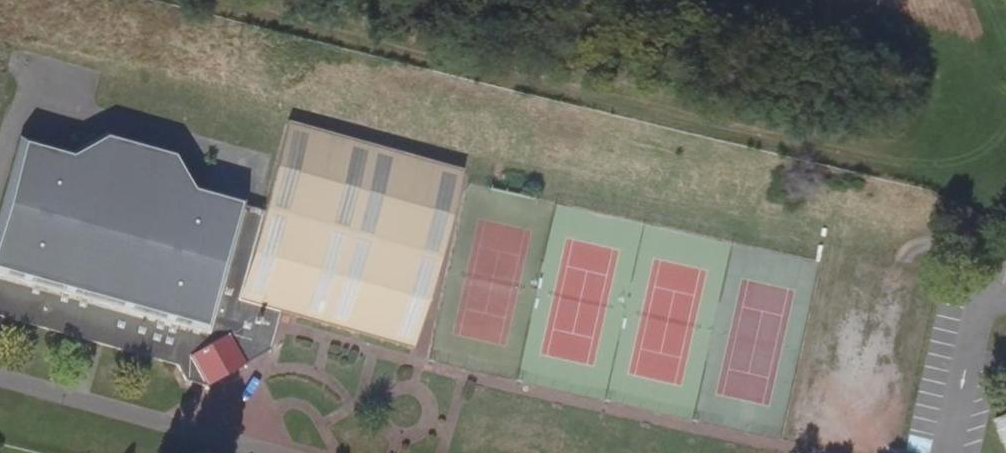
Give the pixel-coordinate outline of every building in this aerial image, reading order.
[(289,125),(265,213),(242,298),(283,309),(416,344),(463,169),(289,125)] [(283,309),(242,298),(265,213),(246,208),(247,201),(194,187),(176,152),(105,133),(69,152),(19,139),(0,210),(0,317),(176,364),(189,382),(207,387),(271,350),(283,309)] [(997,418),(1005,440),(1005,414),(997,418)]
